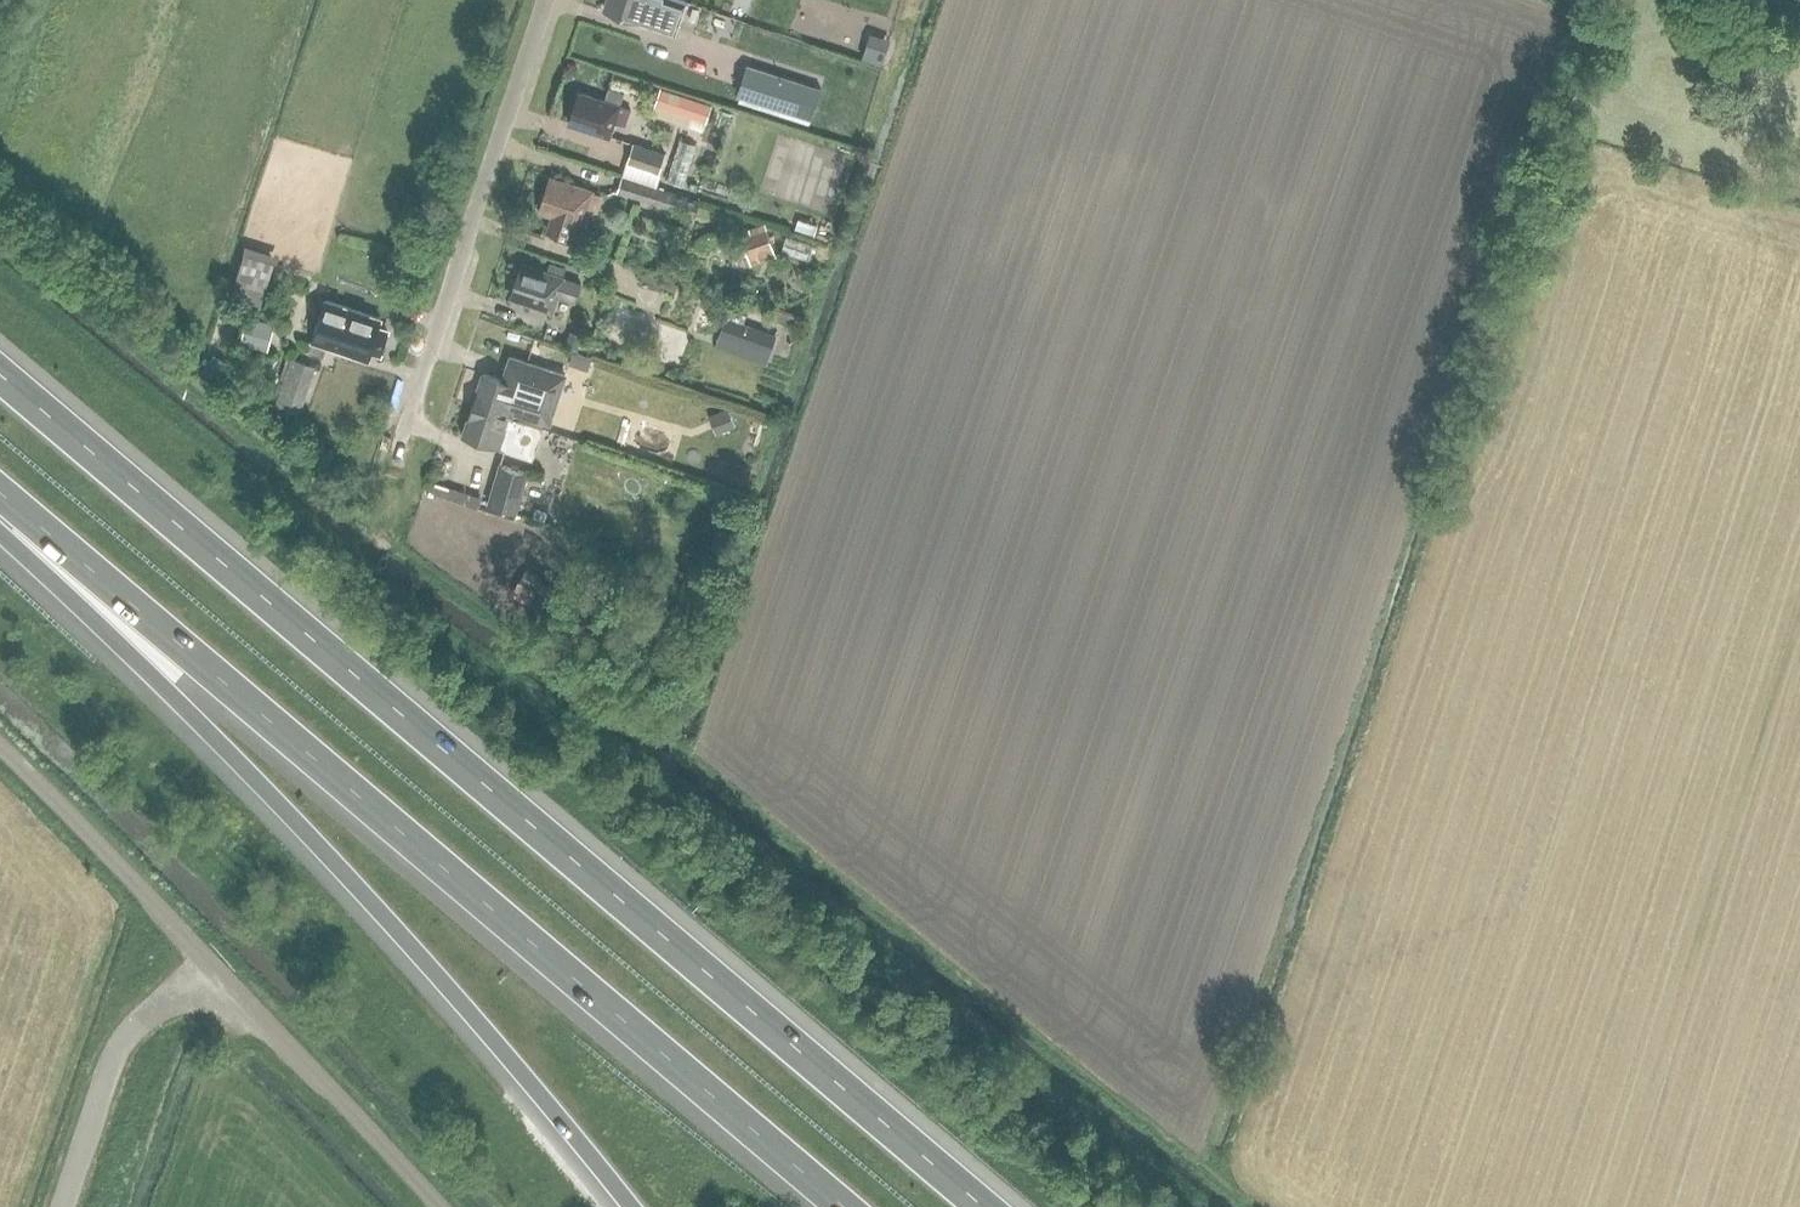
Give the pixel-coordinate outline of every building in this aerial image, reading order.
[(605,10),(675,34),(686,2),(681,0),(608,0),(605,10)] [(746,70),(736,101),(811,125),(821,93),(746,70)] [(708,102),(661,87),(656,105),(692,117),(695,109),(705,112),(708,102)] [(605,101),(579,92),(569,124),(609,138),(614,123),(625,126),(630,110),(620,106),(624,94),(609,89),(605,101)] [(679,137),(673,179),(690,181),(696,140),(679,137)] [(624,174),(657,185),(667,153),(634,142),(624,174)] [(623,176),(618,192),(661,206),(666,190),(623,176)] [(539,211),(551,215),(546,231),(575,240),(586,209),(596,213),(602,196),(591,193),(591,192),(550,178),(539,211)] [(750,234),(740,237),(750,266),(777,257),(764,223),(748,229),(750,234)] [(784,249),(808,260),(816,243),(792,232),(784,249)] [(245,253),(231,296),(261,305),(275,262),(245,253)] [(581,285),(563,279),(566,270),(550,265),(547,274),(522,265),(511,297),(552,311),(557,296),(576,302),(581,285)] [(673,312),(678,277),(644,272),(642,289),(650,290),(647,309),(673,312)] [(372,351),(381,354),(387,332),(378,329),(381,320),(325,301),(312,341),(314,342),(311,351),(322,354),(325,346),(354,355),(355,352),(370,357),(372,351)] [(795,314),(773,306),(770,315),(792,323),(795,314)] [(730,308),(720,336),(770,353),(776,336),(744,324),(747,314),(730,308)] [(247,320),(239,348),(267,355),(274,327),(247,320)] [(570,333),(565,348),(578,352),(583,337),(570,333)] [(318,364),(292,356),(277,404),(303,413),(318,364)] [(484,374),(475,401),(516,415),(551,426),(568,375),(511,356),(503,381),(484,374)] [(463,436),(505,449),(534,459),(544,428),(515,418),(516,415),(475,401),(463,436)] [(711,474),(737,483),(755,430),(729,421),(717,454),(711,474)] [(499,464),(487,505),(498,509),(516,514),(529,472),(499,464)] [(545,521),(548,511),(536,507),(532,517),(545,521)] [(536,590),(541,578),(526,570),(520,582),(536,590)]
